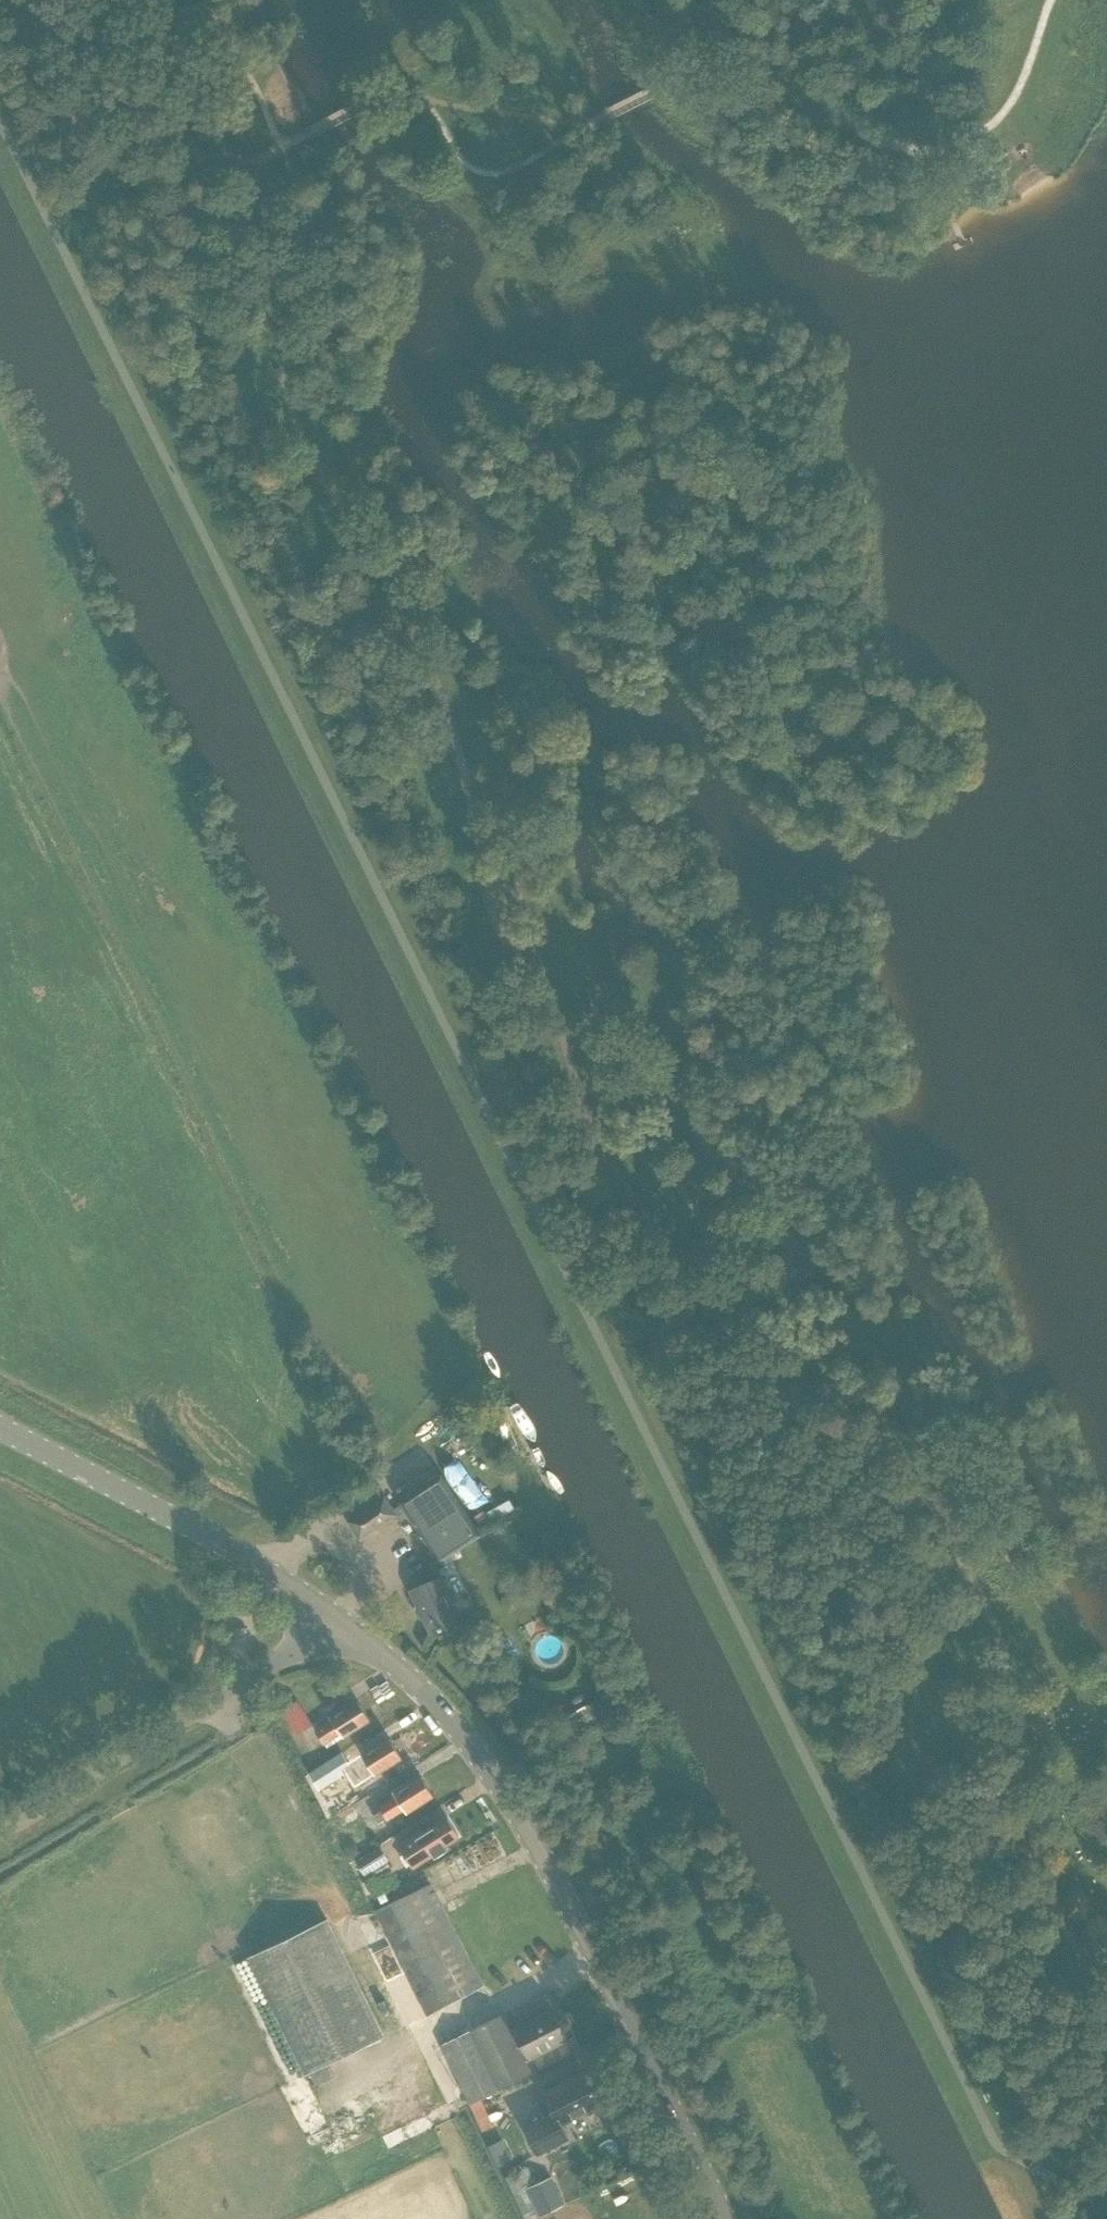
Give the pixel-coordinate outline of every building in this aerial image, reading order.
[(483,1534),(442,1472),(399,1499),(440,1562),(483,1534)] [(399,1513),(385,1493),(346,1519),(360,1540),(399,1513)] [(410,1587),(429,1630),(460,1616),(456,1608),(472,1601),(452,1558),(421,1572),(425,1580),(410,1587)] [(312,1722),(298,1700),(283,1709),(297,1731),(312,1722)] [(343,1736),(371,1719),(360,1701),(332,1718),(333,1721),(317,1731),(325,1743),(341,1733),(343,1736)] [(376,1774),(403,1757),(392,1738),(364,1756),(365,1758),(349,1769),(357,1781),(374,1771),(376,1774)] [(325,1795),(341,1784),(328,1762),(311,1773),(325,1795)] [(407,1811),(434,1794),(423,1776),(396,1794),(398,1796),(381,1807),(388,1820),(405,1809),(407,1811)] [(359,1818),(352,1805),(337,1814),(344,1827),(359,1818)] [(415,1867),(435,1854),(437,1857),(450,1849),(448,1846),(462,1837),(449,1818),(423,1834),(422,1832),(401,1846),(415,1867)] [(390,1858),(381,1843),(356,1859),(365,1873),(390,1858)] [(430,2015),(486,1987),(433,1883),(378,1911),(430,2015)] [(313,2075),(388,2037),(329,1920),(254,1957),(313,2075)] [(570,2038),(555,2008),(513,2029),(504,2013),(444,2045),(474,2103),(534,2071),(528,2060),(570,2038)] [(589,2079),(585,2071),(544,2092),(546,2097),(537,2102),(546,2118),(525,2128),(538,2154),(568,2139),(569,2138),(562,2124),(602,2104),(590,2079),(589,2079)] [(529,2165),(506,2176),(526,2218),(532,2218),(541,2214),(527,2186),(537,2182),(529,2165)] [(593,2190),(587,2168),(570,2173),(576,2195),(593,2190)]
